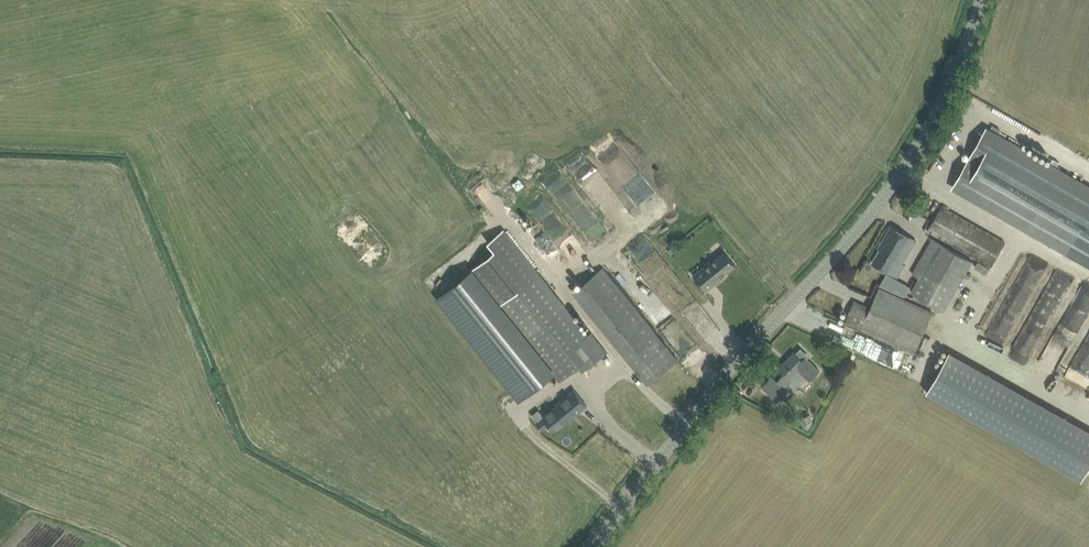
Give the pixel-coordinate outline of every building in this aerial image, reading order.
[(953,186),(1088,264),(1088,187),(986,128),(953,186)] [(558,217),(523,173),(497,194),(532,238),(558,217)] [(578,194),(565,201),(581,227),(593,219),(578,194)] [(942,206),(927,230),(937,236),(951,245),(991,267),(1003,246),(1005,243),(1004,243),(951,211),(942,206)] [(917,241),(891,226),(882,242),(884,243),(873,262),(898,277),(905,265),(903,264),(917,241)] [(466,273),(437,296),(520,400),(554,373),(561,381),(578,366),(583,372),(608,352),(591,332),(587,336),(565,308),(566,306),(538,272),(539,272),(529,259),(504,229),(488,242),(494,250),(466,273)] [(551,258),(558,252),(546,237),(538,242),(551,258)] [(972,260),(933,238),(912,274),(920,278),(912,292),(944,310),(972,260)] [(710,261),(693,275),(706,291),(723,277),(722,276),(736,265),(725,251),(711,262),(710,261)] [(1029,262),(994,337),(1012,345),(1046,270),(1029,262)] [(647,383),(677,359),(602,268),(573,291),(647,383)] [(1046,364),(1048,365),(1044,374),(1057,381),(1088,319),(1088,286),(1087,285),(1046,364)] [(854,301),(845,321),(855,326),(915,352),(932,311),(889,292),(879,288),(870,308),(854,301)] [(1013,354),(1030,364),(1052,326),(1035,317),(1013,354)] [(872,341),(866,355),(914,374),(917,368),(901,362),(904,354),(872,341)] [(1072,376),(1064,371),(1061,377),(1088,392),(1088,343),(1072,376)] [(926,392),(1081,479),(1083,476),(1088,465),(1088,429),(949,351),(929,386),(926,392)] [(784,388),(789,383),(796,390),(807,378),(810,380),(820,370),(807,358),(804,361),(794,352),(779,368),(784,373),(777,381),(771,376),(762,386),(770,393),(778,401),(787,391),(784,388)] [(568,421),(588,405),(574,389),(555,405),(556,406),(544,416),(537,422),(543,429),(550,424),(555,429),(567,420),(568,421)] [(810,414),(801,417),(803,424),(804,427),(808,429),(812,421),(810,414)]
